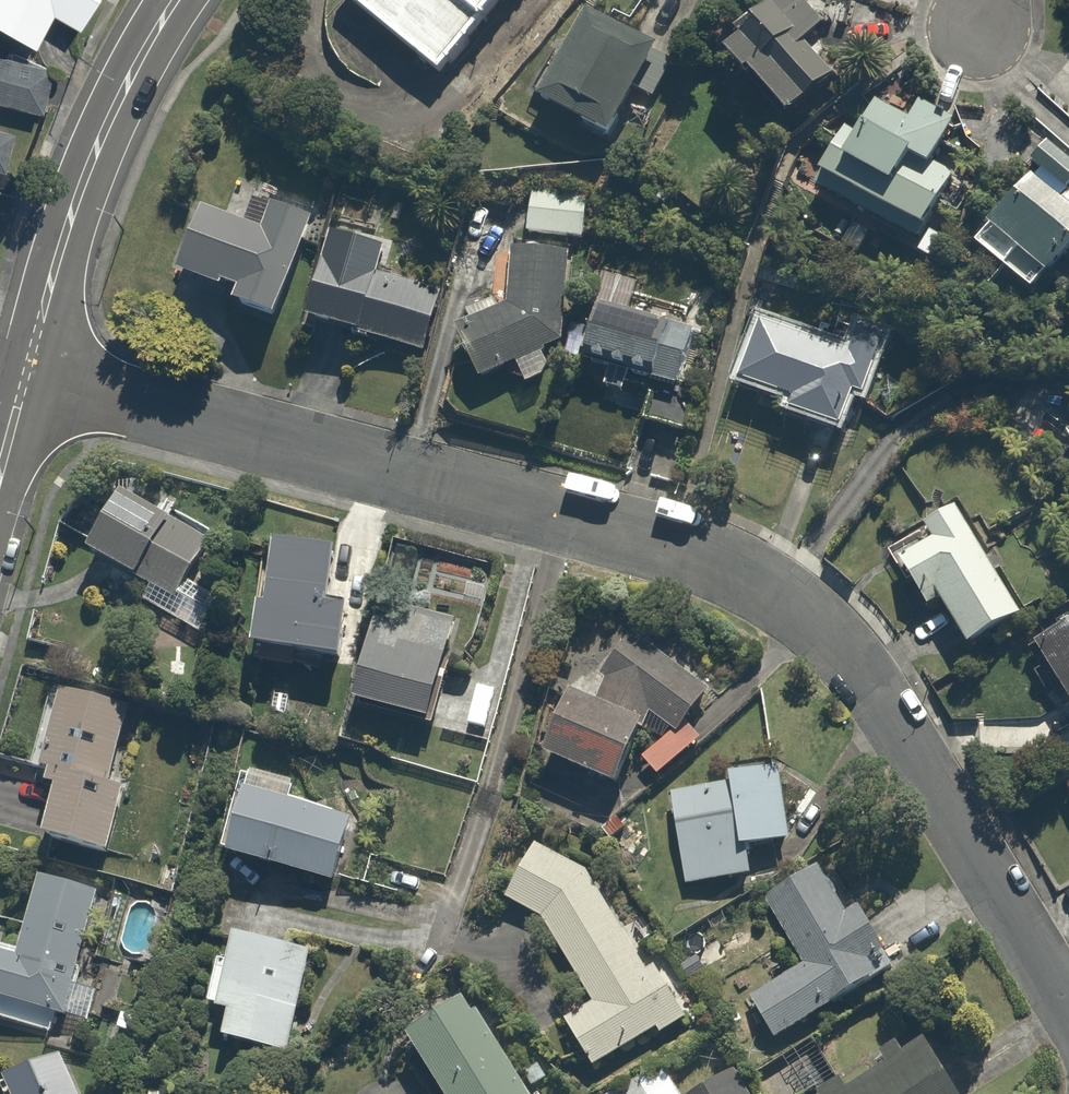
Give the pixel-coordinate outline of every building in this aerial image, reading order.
[(28,51),(48,16),(76,33),(95,0),(0,0),(0,34),(28,51)] [(400,76),(469,0),(315,0),(400,76)] [(811,0),(786,0),(728,64),(793,123),(838,74),(799,38),(824,11),(811,0)] [(677,60),(584,12),(537,104),(613,142),(639,92),(656,101),(677,60)] [(0,57),(0,105),(39,114),(49,67),(0,57)] [(852,129),(825,178),(927,235),(962,173),(938,159),(957,125),(923,106),(915,121),(881,102),(863,135),(852,129)] [(5,172),(16,122),(0,119),(0,170),(5,172)] [(1031,162),(1064,192),(1068,187),(1068,158),(1051,141),(1031,162)] [(1031,176),(976,247),(1036,294),(1048,278),(1053,282),(1068,262),(1068,193),(1063,201),(1031,176)] [(595,191),(533,187),(530,237),(592,241),(595,191)] [(207,208),(181,277),(226,294),(229,288),(243,294),(237,310),(278,326),(317,224),(253,199),(245,223),(207,208)] [(388,245),(328,234),(310,331),(429,353),(440,294),(381,283),(388,245)] [(474,323),(457,332),(486,382),(514,365),(529,389),(556,373),(546,356),(566,344),(572,256),(512,252),(508,305),(500,309),(494,296),(467,309),(474,323)] [(604,309),(592,357),(601,359),(599,366),(609,369),(611,363),(622,366),(621,372),(632,375),(634,369),(640,370),(639,377),(654,381),(644,422),(686,433),(695,394),(687,392),(701,335),(628,317),(637,281),(607,273),(598,308),(604,309)] [(850,355),(762,324),(740,387),(756,393),(752,406),(774,413),(775,412),(840,434),(850,403),(861,407),(883,343),(857,334),(850,355)] [(130,486),(96,548),(139,571),(136,576),(156,586),(148,602),(192,626),(201,609),(209,613),(218,597),(188,581),(214,531),(130,486)] [(1026,619),(956,504),(923,525),(924,527),(886,551),(896,568),(902,565),(931,612),(942,605),(971,652),(1026,619)] [(346,546),(283,541),(279,604),(270,603),(265,663),(310,666),(311,656),(353,659),(357,607),(341,606),(346,546)] [(403,623),(384,618),(363,702),(436,720),(461,616),(408,603),(403,623)] [(1038,625),(1046,637),(1039,642),(1047,654),(1041,657),(1068,699),(1068,605),(1038,625)] [(598,698),(581,689),(554,755),(628,785),(656,715),(682,731),(709,690),(630,637),(604,676),(608,678),(598,698)] [(137,707),(65,690),(46,767),(59,770),(55,784),(65,786),(53,836),(134,856),(136,846),(164,853),(179,786),(121,772),(137,707)] [(679,735),(676,732),(647,758),(663,776),(706,737),(692,723),(679,735)] [(738,782),(677,790),(690,883),(757,874),(753,847),(796,841),(786,764),(737,771),(738,782)] [(300,786),(246,772),(226,848),(237,850),(236,854),(335,879),(341,854),(346,855),(356,817),(333,811),(333,807),(297,798),(300,786)] [(537,846),(510,900),(549,919),(599,1001),(571,1018),(596,1061),(661,1021),(669,1034),(695,1018),(662,962),(650,969),(594,875),(537,846)] [(826,864),(770,900),(810,962),(755,997),(782,1037),(842,998),(846,1004),(892,974),(882,958),(896,949),(867,905),(857,911),(826,864)] [(45,874),(25,956),(7,951),(0,977),(0,1017),(52,1030),(56,1014),(88,1022),(96,989),(76,984),(101,888),(45,874)] [(293,1053),(318,938),(292,932),(290,942),(245,932),(239,959),(219,954),(208,1006),(238,1013),(233,1039),(293,1053)] [(417,1033),(456,1093),(541,1093),(488,1012),(482,1016),(471,998),(417,1033)] [(820,1091),(822,1093),(977,1093),(938,1032),(913,1048),(908,1041),(885,1055),(889,1061),(848,1087),(842,1077),(820,1091)] [(15,1079),(21,1093),(88,1093),(69,1053),(15,1079)] [(615,1093),(684,1093),(662,1062),(615,1093)] [(703,1093),(763,1093),(747,1068),(703,1093)]
